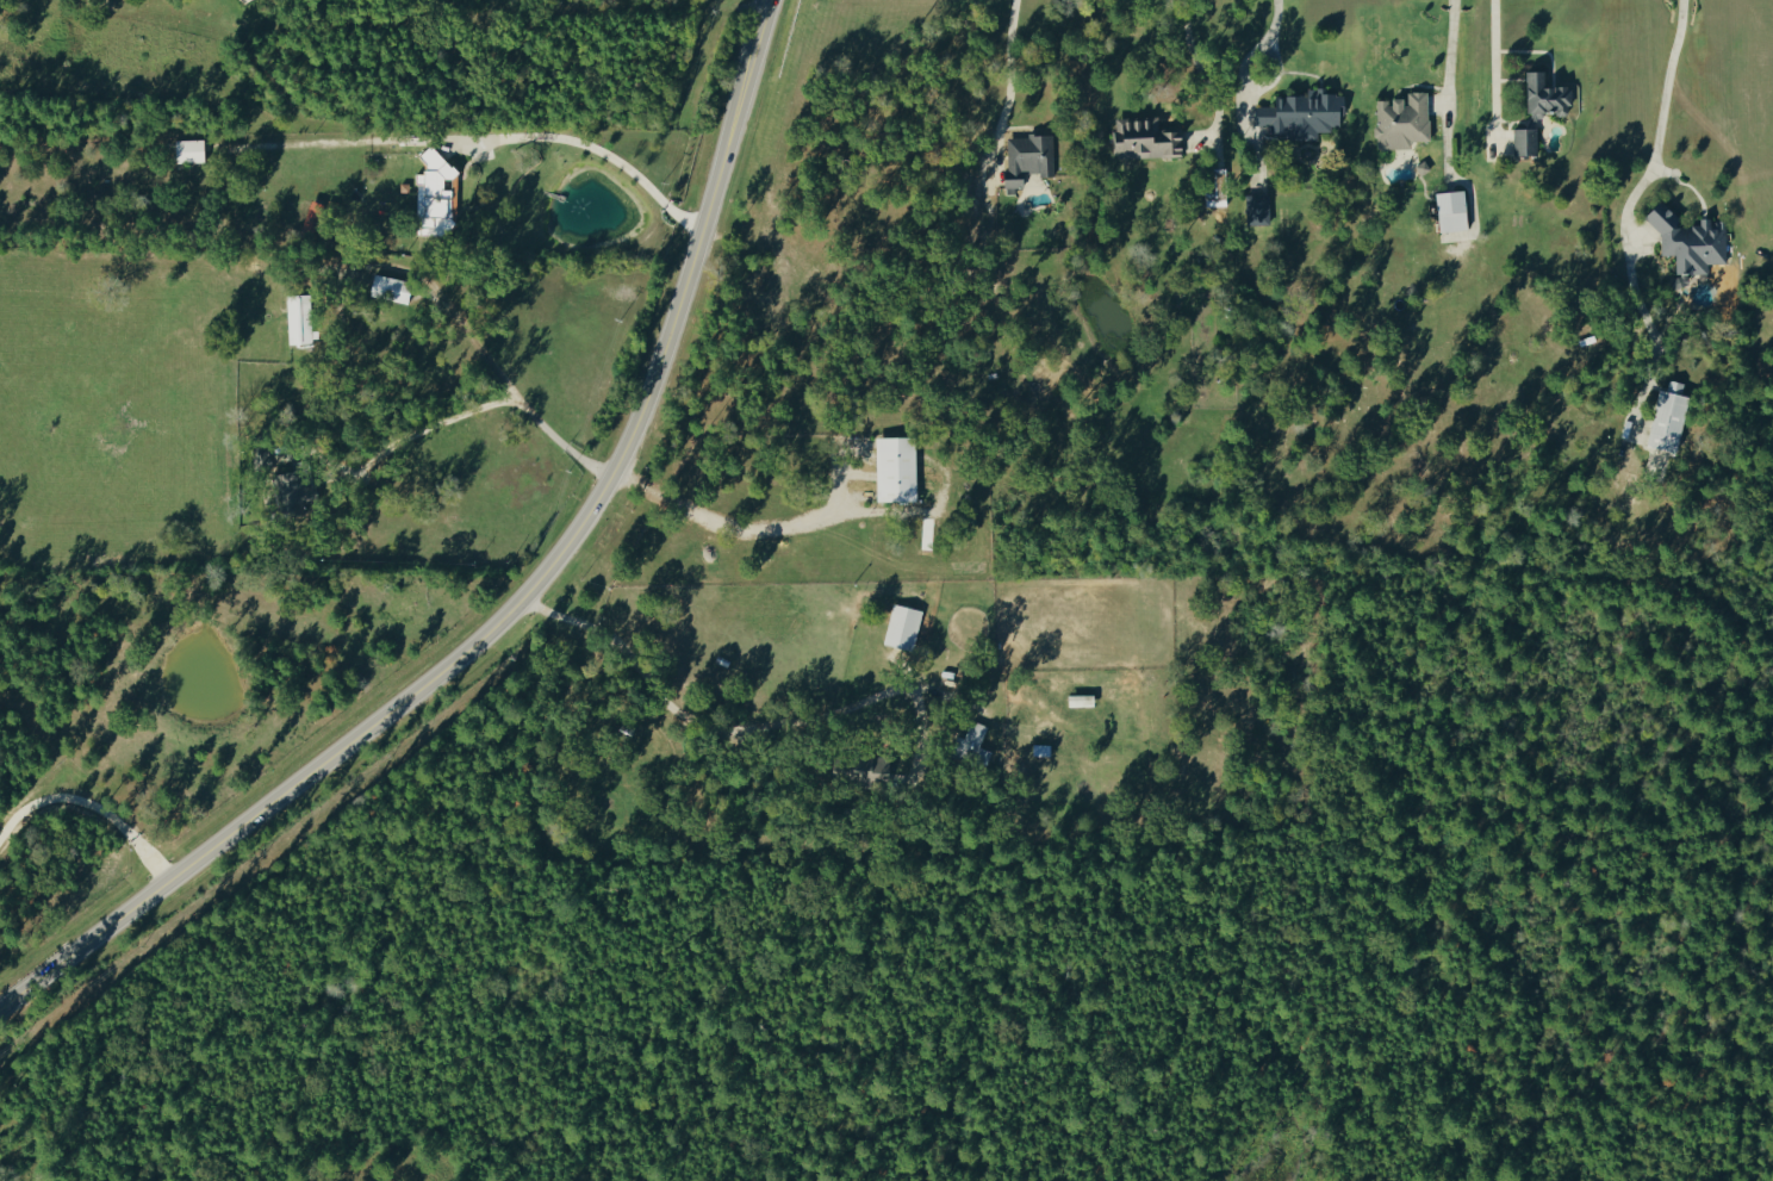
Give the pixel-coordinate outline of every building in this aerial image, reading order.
[(1537,69),(1517,70),(1519,112),(1525,111),(1526,121),(1539,120),(1539,114),(1566,112),(1565,84),(1538,85),(1537,69)] [(1347,95),(1329,94),(1329,89),(1309,88),(1308,97),(1279,96),(1279,106),(1263,106),(1262,125),(1273,126),(1273,136),(1295,136),(1295,139),(1321,140),(1322,132),(1334,132),(1334,125),(1346,125),(1347,95)] [(1424,140),(1423,90),(1399,91),(1400,98),(1370,98),(1371,148),(1406,147),(1406,140),(1424,140)] [(1125,158),(1185,157),(1184,130),(1162,131),(1162,118),(1117,119),(1118,152),(1125,152),(1125,158)] [(1533,126),(1509,127),(1510,154),(1533,154),(1533,126)] [(1008,137),(1010,187),(1030,187),(1030,176),(1056,175),(1055,135),(1008,137)] [(209,162),(208,139),(179,140),(180,163),(209,162)] [(421,174),(420,233),(454,233),(454,189),(448,189),(448,179),(460,179),(461,164),(441,164),(441,150),(427,150),(426,174),(421,174)] [(1459,188),(1429,192),(1434,231),(1464,227),(1459,188)] [(1273,225),(1273,194),(1250,194),(1249,224),(1273,225)] [(1722,262),(1721,220),(1704,220),(1704,217),(1693,217),(1694,225),(1672,225),(1672,203),(1639,204),(1639,220),(1654,219),(1655,255),(1667,254),(1668,273),(1704,272),(1704,262),(1722,262)] [(417,281),(379,276),(376,297),(414,303),(417,281)] [(291,345),(315,344),(313,295),(289,296),(291,345)] [(1652,388),(1640,445),(1670,451),(1684,383),(1666,379),(1663,390),(1652,388)] [(879,436),(881,501),(921,500),(919,435),(879,436)] [(320,484),(314,485),(313,469),(287,470),(288,502),(321,500),(320,484)] [(927,610),(897,602),(886,642),(915,650),(927,610)] [(1073,706),(1099,705),(1098,694),(1073,694),(1073,706)]
